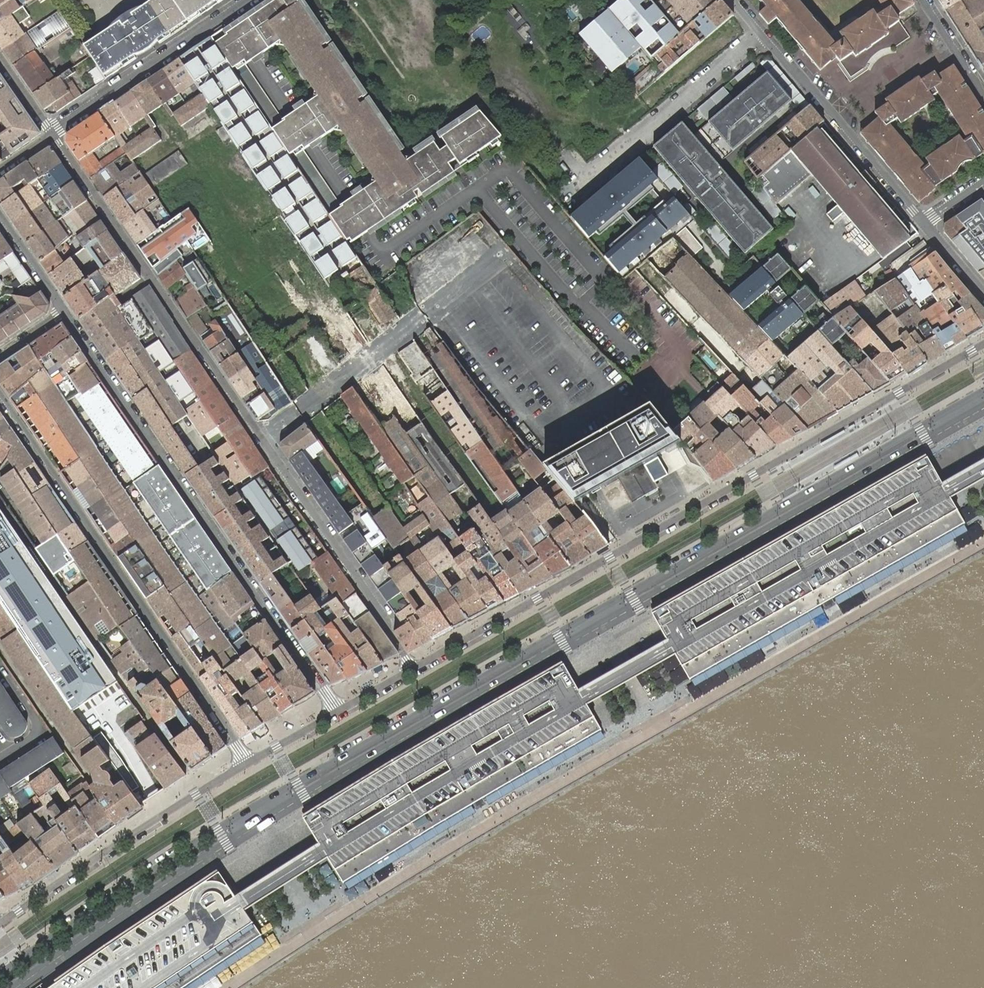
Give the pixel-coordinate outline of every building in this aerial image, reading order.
[(19,7),(23,5),(30,0),(0,0),(0,21),(19,7)] [(84,46),(90,56),(97,67),(99,69),(104,77),(110,72),(112,75),(118,71),(116,68),(122,65),(123,67),(135,59),(134,57),(157,41),(158,44),(171,36),(169,33),(186,21),(172,0),(153,0),(131,14),(134,18),(123,26),(120,22),(84,46)] [(208,10),(201,0),(172,0),(186,21),(198,13),(204,9),(206,12),(208,10)] [(208,10),(212,8),(210,5),(216,1),(218,4),(223,0),(201,0),(208,10)] [(262,114),(268,123),(274,133),(305,179),(309,185),(329,216),(346,241),(350,239),(365,228),(373,223),(375,226),(418,198),(414,192),(418,189),(422,195),(455,173),(449,164),(456,159),(460,165),(502,137),(481,111),(480,112),(442,138),(448,147),(440,152),(435,143),(417,155),(407,162),(401,153),(366,101),(361,105),(358,101),(363,97),(330,48),(325,52),(322,47),(327,44),(297,0),(266,0),(245,14),(248,18),(231,30),(227,33),(224,29),(211,37),(227,62),(262,114)] [(327,44),(331,41),(303,0),(297,0),(327,44)] [(423,14),(434,5),(430,0),(413,0),(423,14)] [(651,58),(677,37),(694,22),(695,21),(720,0),(619,0),(579,34),(612,73),(642,47),(651,58)] [(663,73),(702,41),(707,37),(709,34),(733,15),(721,0),(720,0),(695,21),(694,22),(677,37),(651,58),(663,73)] [(784,0),(761,0),(767,7),(759,13),(761,16),(782,2),(784,0)] [(803,7),(797,0),(784,0),(782,2),(761,16),(769,25),(776,18),(780,23),(791,15),(798,10),(803,7)] [(885,11),(877,17),(873,11),(867,15),(883,38),(889,34),(886,30),(899,21),(896,16),(914,4),(912,0),(878,0),(885,11)] [(944,10),(960,1),(961,0),(938,0),(944,10)] [(960,1),(944,10),(980,66),(983,72),(983,0),(961,0),(960,1)] [(437,24),(448,16),(439,3),(427,12),(437,24)] [(19,7),(10,14),(17,24),(30,15),(23,5),(19,7)] [(813,20),(813,19),(803,7),(798,10),(791,15),(780,23),(790,35),(805,25),(808,23),(813,20)] [(186,21),(188,24),(200,16),(198,13),(186,21)] [(0,21),(0,45),(2,49),(23,34),(10,14),(0,21)] [(228,26),(224,29),(227,33),(231,30),(248,18),(245,14),(237,20),(228,26)] [(883,38),(867,15),(858,21),(873,44),(883,38)] [(822,33),(824,32),(813,19),(813,20),(808,23),(805,25),(790,35),(801,47),(815,38),(822,33)] [(873,44),(858,21),(839,34),(843,40),(835,45),(824,32),(822,33),(815,38),(801,47),(820,70),(836,57),(840,61),(853,53),(855,56),(873,44)] [(23,34),(2,49),(14,66),(35,51),(37,50),(25,33),(23,34)] [(331,288),(347,277),(363,266),(349,245),(329,216),(309,185),(305,179),(274,133),(268,123),(262,114),(227,62),(211,37),(179,59),(195,83),(203,95),(211,107),(224,126),(232,139),(273,200),(282,213),(280,215),(331,288)] [(333,46),(330,48),(363,97),(367,95),(355,78),(333,46)] [(35,51),(14,66),(34,94),(54,80),(37,55),(44,51),(41,47),(37,50),(35,51)] [(187,105),(203,95),(195,83),(179,59),(163,70),(179,94),(191,86),(195,92),(184,100),(187,105)] [(757,67),(753,63),(735,78),(739,82),(757,67)] [(983,155),(983,113),(953,65),(951,67),(937,76),(934,72),(921,81),(918,77),(913,81),(929,104),(934,100),(932,97),(938,93),(968,138),(963,141),(959,135),(953,140),(968,162),(971,161),(983,153),(983,155)] [(718,164),(801,94),(797,89),(778,68),(776,66),(694,135),(683,122),(654,147),(745,254),(774,230),(718,164)] [(99,69),(97,67),(88,73),(96,85),(105,79),(106,79),(104,77),(99,69)] [(70,70),(54,80),(34,94),(44,110),(52,105),(57,112),(67,105),(81,95),(72,81),(65,85),(62,81),(68,77),(72,74),(76,72),(73,68),(70,70)] [(171,116),(174,115),(175,114),(167,102),(179,94),(163,70),(148,80),(163,105),(171,116)] [(0,74),(0,138),(2,141),(7,149),(11,154),(41,134),(29,116),(0,74)] [(132,91),(148,115),(163,105),(148,80),(132,91)] [(929,104),(913,81),(912,82),(905,87),(903,88),(906,91),(915,105),(919,111),(920,110),(927,105),(929,104)] [(733,98),(724,88),(698,110),(707,120),(733,98)] [(906,91),(903,88),(885,100),(888,104),(906,91)] [(116,102),(132,126),(145,117),(152,128),(153,128),(156,126),(148,115),(132,91),(116,102)] [(906,91),(888,104),(875,112),(879,117),(865,129),(860,133),(865,139),(869,137),(884,126),(885,126),(889,123),(891,121),(915,105),(906,91)] [(182,127),(211,107),(203,95),(187,105),(175,114),(174,115),(182,127)] [(370,99),(366,101),(401,153),(404,150),(370,99)] [(122,147),(123,148),(131,143),(128,138),(123,141),(119,135),(132,126),(116,102),(100,113),(116,137),(122,147)] [(824,122),(810,105),(799,115),(781,131),(770,140),(752,155),(745,162),(758,179),(816,128),(824,122)] [(901,123),(919,111),(915,105),(891,121),(889,123),(885,126),(884,126),(869,137),(865,139),(877,152),(886,145),(894,139),(895,139),(899,136),(889,124),(897,118),(901,123)] [(477,108),(439,134),(442,138),(480,112),(477,108)] [(777,127),(781,131),(799,115),(795,111),(777,127)] [(127,153),(123,148),(122,147),(99,163),(93,153),(116,137),(100,113),(68,135),(66,142),(80,162),(91,178),(127,153)] [(225,143),(232,139),(224,126),(216,131),(225,143)] [(136,133),(139,137),(147,131),(144,127),(136,133)] [(131,143),(123,148),(127,153),(132,161),(162,141),(153,128),(152,128),(147,131),(139,137),(131,143)] [(816,128),(758,179),(762,184),(776,204),(812,175),(814,172),(874,243),(882,253),(886,258),(911,240),(908,236),(906,234),(899,226),(902,224),(824,132),(821,134),(819,131),(816,128)] [(767,136),(749,151),(752,155),(770,140),(767,136)] [(959,168),(943,146),(926,158),(929,163),(927,166),(899,136),(895,139),(894,139),(886,145),(877,152),(919,202),(935,188),(934,186),(957,170),(959,168)] [(432,139),(414,151),(417,155),(435,143),(432,139)] [(966,162),(968,162),(953,140),(952,140),(945,145),(943,146),(959,168),(960,167),(966,162)] [(49,147),(28,162),(40,179),(62,163),(51,148),(49,147)] [(11,154),(7,149),(0,154),(0,161),(2,160),(11,154)] [(143,176),(151,188),(188,163),(179,151),(143,176)] [(132,161),(127,153),(91,178),(104,197),(118,188),(140,172),(132,161)] [(640,158),(570,217),(623,279),(673,238),(692,258),(702,248),(686,228),(695,220),(640,158)] [(28,162),(5,178),(13,189),(26,180),(30,186),(40,179),(28,162)] [(663,162),(652,171),(673,196),(684,186),(663,162)] [(14,224),(27,243),(43,232),(44,231),(57,222),(44,203),(46,202),(52,197),(74,182),(62,163),(40,179),(30,186),(18,194),(17,195),(2,206),(14,224)] [(143,210),(158,199),(151,188),(143,176),(140,172),(118,188),(104,197),(123,224),(136,215),(143,210)] [(814,172),(812,175),(838,206),(844,213),(879,255),(883,260),(886,258),(882,253),(874,243),(814,172)] [(2,206),(17,195),(13,189),(5,178),(0,181),(0,203),(2,206)] [(65,216),(88,201),(74,182),(52,197),(46,202),(44,203),(57,222),(59,221),(62,219),(65,216)] [(783,213),(762,184),(751,193),(774,220),(783,213)] [(797,222),(821,201),(811,189),(787,209),(797,222)] [(158,230),(173,220),(158,199),(143,210),(136,215),(123,224),(137,245),(158,230)] [(981,200),(960,214),(957,216),(965,228),(966,231),(978,246),(983,243),(983,205),(981,200)] [(56,250),(61,246),(72,235),(74,238),(76,237),(100,220),(88,201),(65,216),(62,219),(59,221),(57,222),(44,231),(43,232),(56,250)] [(687,204),(683,207),(695,220),(699,225),(703,221),(687,204)] [(844,213),(838,206),(828,214),(834,221),(844,213)] [(193,250),(209,239),(203,229),(189,208),(173,220),(158,230),(137,245),(153,268),(176,250),(187,241),(193,250)] [(965,228),(957,216),(945,224),(944,231),(952,241),(966,231),(965,228)] [(100,220),(76,237),(84,249),(86,248),(86,247),(108,231),(100,220)] [(365,228),(350,239),(352,242),(367,231),(375,226),(373,223),(365,228)] [(715,224),(705,232),(729,258),(738,251),(715,224)] [(906,234),(908,236),(910,234),(909,232),(902,224),(899,226),(906,234)] [(101,270),(124,254),(108,231),(86,247),(86,248),(93,258),(98,264),(101,270)] [(952,241),(978,272),(983,279),(983,243),(978,246),(966,231),(952,241)] [(27,243),(40,262),(56,250),(43,232),(27,243)] [(4,258),(13,252),(0,233),(0,261),(4,258)] [(808,429),(838,412),(818,390),(809,381),(802,372),(799,369),(788,359),(785,355),(784,355),(772,342),(759,328),(743,312),(729,297),(692,258),(673,238),(647,259),(760,378),(762,381),(773,392),(786,406),(808,429)] [(40,262),(49,275),(65,264),(58,254),(64,248),(61,246),(56,250),(40,262)] [(49,275),(64,297),(87,280),(89,279),(98,272),(101,270),(98,264),(83,275),(78,267),(93,258),(86,248),(72,258),(65,264),(49,275)] [(153,268),(158,276),(177,261),(182,257),(176,250),(153,268)] [(29,274),(13,252),(4,258),(19,281),(29,274)] [(792,269),(778,253),(775,256),(789,271),(792,269)] [(931,256),(927,258),(946,285),(952,294),(955,291),(963,300),(970,294),(935,253),(931,256)] [(115,294),(117,296),(141,278),(124,254),(101,270),(98,272),(89,279),(87,280),(64,297),(79,319),(94,309),(115,294)] [(776,282),(789,271),(775,256),(763,267),(764,268),(776,282)] [(927,258),(894,279),(922,317),(934,334),(935,336),(945,352),(953,347),(966,340),(957,325),(956,324),(942,333),(940,331),(953,323),(948,316),(945,312),(939,304),(932,294),(946,285),(927,258)] [(195,287),(196,289),(212,279),(199,259),(183,269),(186,273),(192,283),(195,287)] [(647,259),(635,269),(643,278),(706,345),(733,374),(743,385),(750,392),(753,389),(762,381),(760,378),(647,259)] [(167,288),(186,273),(183,269),(177,261),(158,276),(167,288)] [(764,268),(729,297),(743,312),(777,283),(776,282),(764,268)] [(917,346),(928,363),(945,352),(935,336),(934,334),(922,317),(894,279),(875,292),(906,332),(917,346)] [(853,282),(823,304),(833,317),(834,318),(851,307),(867,297),(853,282)] [(819,300),(806,285),(803,288),(816,303),(819,300)] [(957,325),(966,340),(983,329),(971,309),(965,312),(959,304),(952,294),(946,285),(932,294),(939,304),(945,312),(948,316),(953,323),(956,324),(957,325)] [(147,287),(132,297),(175,362),(224,435),(252,477),(269,466),(241,424),(192,351),(173,322),(174,321),(150,286),(147,287)] [(195,287),(175,300),(187,318),(207,306),(196,289),(195,287)] [(803,288),(790,298),(792,300),(804,314),(816,303),(803,288)] [(40,291),(0,318),(0,345),(2,344),(45,314),(46,314),(50,305),(40,291)] [(952,294),(959,304),(965,312),(971,309),(983,329),(983,310),(970,294),(963,300),(955,291),(952,294)] [(172,425),(188,415),(117,307),(122,304),(119,299),(117,296),(115,294),(94,309),(122,349),(148,389),(172,425)] [(236,487),(252,477),(224,435),(175,362),(132,297),(122,304),(117,307),(188,415),(218,460),(236,487)] [(792,300),(759,328),(772,342),(805,315),(804,314),(792,300)] [(851,307),(834,318),(847,333),(854,341),(862,350),(868,357),(872,361),(890,383),(906,374),(907,373),(892,355),(871,331),(851,307)] [(79,319),(107,360),(122,349),(94,309),(79,319)] [(893,315),(871,331),(892,355),(907,373),(906,374),(908,377),(928,363),(917,346),(906,332),(893,315)] [(834,318),(833,317),(830,319),(844,335),(847,333),(834,318)] [(844,335),(830,319),(818,330),(832,345),(844,335)] [(210,352),(229,339),(216,320),(210,324),(217,334),(204,342),(210,352)] [(199,322),(193,327),(201,338),(207,334),(199,322)] [(39,361),(45,369),(48,373),(60,364),(52,352),(72,337),(62,323),(29,345),(39,361)] [(52,352),(60,364),(61,365),(81,351),(72,337),(52,352)] [(220,365),(238,353),(229,339),(210,352),(220,365)] [(264,359),(253,342),(238,353),(252,375),(258,372),(261,376),(255,380),(267,397),(281,387),(267,365),(259,371),(256,364),(264,359)] [(847,363),(845,361),(845,360),(839,365),(842,368),(836,373),(828,364),(825,366),(805,344),(788,359),(799,369),(802,372),(809,381),(818,390),(838,412),(873,392),(848,364),(847,363)] [(29,381),(45,369),(39,361),(29,345),(0,365),(0,383),(10,398),(29,381)] [(134,398),(148,389),(122,349),(107,360),(134,398)] [(76,370),(88,362),(81,351),(61,365),(66,373),(72,369),(76,370)] [(229,379),(244,370),(239,364),(243,361),(238,353),(220,365),(229,379)] [(873,392),(890,383),(872,361),(868,357),(859,365),(853,359),(848,364),(873,392)] [(66,373),(81,395),(77,398),(134,482),(178,546),(209,590),(232,573),(88,362),(76,370),(72,369),(66,373)] [(257,388),(260,387),(256,381),(255,380),(252,375),(247,367),(244,370),(229,379),(242,398),(257,388)] [(45,369),(29,381),(38,394),(42,401),(46,407),(50,414),(55,420),(59,426),(63,433),(67,439),(71,445),(75,451),(80,459),(84,465),(88,471),(93,478),(97,484),(101,490),(105,497),(109,503),(113,509),(116,514),(117,515),(122,522),(126,528),(130,534),(131,536),(137,544),(143,553),(148,561),(154,569),(159,577),(165,586),(171,595),(177,604),(179,606),(191,624),(196,631),(214,656),(223,669),(224,671),(227,674),(233,683),(239,691),(243,697),(246,694),(240,685),(235,681),(243,676),(252,689),(259,684),(257,680),(250,671),(242,659),(237,652),(232,644),(217,623),(213,618),(212,617),(198,597),(164,547),(124,490),(114,473),(91,439),(83,426),(68,404),(67,401),(48,373),(45,369)] [(720,385),(722,387),(731,396),(740,405),(749,416),(776,445),(791,437),(772,416),(760,403),(758,401),(750,392),(743,385),(733,374),(720,385)] [(38,394),(29,381),(10,398),(17,408),(38,394)] [(772,416),(791,437),(808,429),(786,406),(773,392),(762,381),(753,389),(761,398),(758,401),(760,403),(772,416)] [(247,405),(264,393),(260,387),(257,388),(242,398),(247,405)] [(729,428),(756,457),(762,453),(776,445),(749,416),(740,423),(739,422),(738,419),(737,417),(735,415),(733,415),(731,413),(740,405),(731,396),(722,387),(709,399),(706,402),(718,416),(729,428)] [(380,427),(354,388),(342,396),(353,412),(352,413),(358,422),(360,421),(386,460),(384,460),(390,469),(392,468),(403,484),(415,476),(380,427)] [(199,467),(172,425),(148,389),(134,398),(186,475),(199,467)] [(449,392),(432,404),(508,512),(514,520),(525,536),(534,548),(554,576),(572,567),(550,537),(549,535),(524,500),(503,470),(449,392)] [(247,405),(257,420),(274,409),(267,397),(264,393),(247,405)] [(42,401),(38,394),(17,408),(22,415),(42,401)] [(46,407),(42,401),(22,415),(26,422),(46,407)] [(706,402),(689,417),(703,432),(713,443),(737,468),(756,457),(729,428),(721,436),(710,424),(718,416),(706,402)] [(546,464),(543,466),(571,499),(573,501),(574,502),(598,488),(617,477),(632,503),(658,488),(655,482),(667,475),(656,455),(681,441),(674,431),(658,412),(656,409),(651,404),(574,448),(546,464)] [(50,414),(46,407),(26,422),(30,428),(50,414)] [(55,420),(50,414),(30,428),(35,434),(55,420)] [(11,427),(3,416),(0,419),(0,459),(1,461),(3,465),(8,458),(9,458),(13,446),(7,442),(3,439),(11,427)] [(394,417),(380,427),(415,476),(420,483),(474,559),(488,549),(464,515),(450,495),(394,417)] [(689,417),(674,431),(681,441),(686,446),(695,457),(714,482),(737,468),(713,443),(703,432),(689,417)] [(59,426),(55,420),(35,434),(39,440),(59,426)] [(324,450),(305,424),(281,443),(279,448),(290,462),(304,453),(311,462),(318,457),(317,455),(324,450)] [(421,424),(408,434),(450,495),(465,484),(421,424)] [(63,433),(59,426),(39,440),(43,447),(63,433)] [(9,458),(8,458),(11,463),(17,472),(18,474),(35,462),(27,451),(11,427),(3,439),(7,442),(13,446),(9,458)] [(67,439),(63,433),(43,447),(47,453),(67,439)] [(446,441),(453,452),(458,450),(451,438),(446,441)] [(71,445),(67,439),(47,453),(52,460),(71,445)] [(75,451),(71,445),(52,460),(56,466),(75,451)] [(519,459),(541,488),(560,512),(567,522),(570,526),(591,555),(608,545),(592,523),(586,515),(577,521),(566,507),(573,501),(571,499),(543,466),(529,450),(519,459)] [(80,459),(75,451),(56,466),(61,473),(80,459)] [(304,453),(290,462),(366,572),(397,616),(411,605),(384,566),(373,550),(364,538),(354,525),(311,462),(304,453)] [(674,651),(690,679),(828,601),(964,523),(949,494),(945,490),(942,485),(927,458),(652,613),(668,641),(671,646),(674,651)] [(84,465),(80,459),(61,473),(65,479),(84,465)] [(282,554),(264,528),(248,505),(236,487),(218,460),(202,471),(209,482),(228,510),(235,522),(249,541),(273,574),(275,577),(275,578),(291,566),(282,554)] [(942,485),(945,490),(949,494),(983,474),(983,461),(942,485)] [(33,495),(49,484),(35,462),(18,474),(33,495)] [(88,471),(84,465),(65,479),(69,485),(88,471)] [(186,475),(196,490),(209,482),(202,471),(199,467),(186,475)] [(93,478),(88,471),(69,485),(73,491),(93,478)] [(43,545),(58,535),(75,523),(49,484),(33,495),(18,474),(17,472),(2,482),(43,545)] [(261,477),(242,491),(298,571),(311,562),(317,558),(261,477)] [(97,484),(93,478),(73,491),(78,497),(97,484)] [(196,490),(215,517),(228,510),(209,482),(196,490)] [(419,507),(430,525),(438,537),(489,609),(504,602),(484,574),(474,559),(420,483),(409,491),(419,507)] [(101,490),(97,484),(78,497),(82,504),(101,490)] [(591,555),(570,526),(567,522),(560,512),(541,488),(524,500),(549,535),(550,537),(572,567),(591,555)] [(105,497),(101,490),(82,504),(86,510),(105,497)] [(109,503),(105,497),(86,510),(90,516),(109,503)] [(94,522),(113,509),(109,503),(90,516),(94,522)] [(519,594),(537,585),(519,562),(516,558),(509,563),(502,553),(510,548),(508,546),(499,531),(480,504),(464,515),(488,549),(499,564),(519,594)] [(407,524),(402,527),(410,538),(412,542),(419,551),(423,548),(414,535),(430,525),(419,507),(402,518),(407,524)] [(21,628),(76,709),(118,681),(0,508),(0,598),(21,628)] [(402,527),(389,508),(373,518),(387,540),(395,549),(410,538),(402,527)] [(99,529),(117,515),(116,514),(113,509),(94,522),(99,529)] [(228,510),(215,517),(223,529),(235,522),(228,510)] [(387,540),(368,513),(360,519),(371,534),(364,538),(373,550),(387,540)] [(122,522),(117,515),(99,529),(103,535),(122,522)] [(525,536),(514,520),(499,531),(508,546),(520,537),(532,553),(519,562),(537,585),(554,576),(534,548),(525,536)] [(126,528),(122,522),(103,535),(107,541),(126,528)] [(223,529),(237,549),(249,541),(235,522),(223,529)] [(75,523),(58,535),(70,553),(88,541),(75,523)] [(130,534),(126,528),(107,541),(111,547),(130,534)] [(131,536),(130,534),(111,547),(113,549),(131,536)] [(43,545),(36,550),(54,575),(75,561),(70,553),(58,535),(43,545)] [(137,544),(131,536),(113,549),(118,558),(137,544)] [(489,609),(438,537),(423,548),(419,551),(468,620),(489,609)] [(520,537),(508,546),(510,548),(516,558),(519,562),(532,553),(520,537)] [(70,553),(75,561),(82,570),(90,583),(120,628),(138,615),(88,541),(70,553)] [(237,549),(260,583),(273,574),(249,541),(237,549)] [(413,555),(403,561),(404,563),(451,629),(468,620),(419,551),(412,542),(410,544),(413,549),(410,551),(413,555)] [(143,553),(137,544),(118,558),(124,566),(143,553)] [(516,558),(510,548),(502,553),(509,563),(516,558)] [(488,549),(474,559),(484,574),(499,564),(488,549)] [(317,558),(311,562),(337,598),(341,604),(357,593),(328,551),(317,558)] [(148,561),(143,553),(124,566),(130,574),(148,561)] [(403,561),(400,556),(395,559),(399,566),(393,570),(389,563),(384,566),(411,605),(418,614),(434,638),(451,629),(404,563),(403,561)] [(154,569),(148,561),(130,574),(135,582),(154,569)] [(484,574),(504,602),(519,594),(499,564),(484,574)] [(159,577),(154,569),(135,582),(141,590),(159,577)] [(232,573),(209,590),(228,615),(230,618),(247,605),(254,614),(259,610),(232,573)] [(260,583),(292,629),(306,620),(295,606),(275,578),(275,577),(273,574),(260,583)] [(165,586),(159,577),(141,590),(147,600),(165,586)] [(90,583),(69,598),(92,632),(98,639),(118,626),(90,583)] [(171,595),(165,586),(147,600),(153,609),(171,595)] [(209,590),(198,597),(212,617),(213,618),(217,623),(228,615),(209,590)] [(358,629),(383,663),(384,663),(383,661),(398,654),(399,653),(357,593),(341,604),(349,616),(358,629)] [(177,604),(171,595),(153,609),(159,617),(177,604)] [(321,609),(311,595),(295,606),(306,620),(316,635),(324,629),(335,646),(328,651),(348,680),(367,671),(332,623),(324,628),(314,614),(321,609)] [(1,641),(52,716),(75,748),(92,736),(76,709),(21,628),(0,598),(0,639),(1,641)] [(341,604),(337,598),(329,604),(339,618),(332,623),(367,671),(383,663),(358,629),(351,634),(340,619),(344,616),(346,618),(349,616),(341,604)] [(160,619),(179,606),(177,604),(159,617),(160,619)] [(179,632),(191,624),(179,606),(160,619),(172,637),(179,632)] [(434,638),(418,614),(408,620),(410,623),(424,645),(435,639),(434,638)] [(147,628),(138,615),(120,628),(127,636),(129,640),(147,628)] [(228,615),(217,623),(232,644),(245,635),(244,634),(238,625),(230,618),(228,615)] [(358,629),(349,616),(346,618),(344,616),(340,619),(351,634),(358,629)] [(244,634),(245,635),(253,646),(274,631),(266,619),(244,634)] [(347,681),(348,680),(328,651),(316,635),(306,620),(292,629),(330,685),(331,685),(346,678),(347,681)] [(410,623),(394,632),(408,654),(424,645),(410,623)] [(251,732),(263,724),(247,702),(243,697),(239,691),(233,683),(227,674),(224,671),(223,669),(214,656),(196,631),(191,624),(179,632),(196,655),(202,664),(208,672),(209,673),(215,682),(251,732)] [(156,641),(147,628),(129,640),(131,643),(139,653),(156,641)] [(324,629),(316,635),(328,651),(335,646),(324,629)] [(284,646),(274,631),(253,646),(255,649),(263,660),(294,706),(315,693),(315,692),(284,646)] [(196,655),(179,632),(172,637),(188,661),(196,655)] [(245,635),(232,644),(237,652),(245,647),(250,653),(255,649),(253,646),(245,635)] [(164,654),(156,641),(139,653),(148,665),(164,654)] [(668,641),(635,659),(641,670),(674,651),(671,646),(668,641)] [(113,661),(129,683),(191,771),(193,771),(213,757),(192,727),(175,738),(165,724),(181,712),(175,704),(166,691),(157,679),(157,678),(148,665),(139,653),(131,643),(121,649),(124,653),(113,661)] [(282,713),(294,706),(263,660),(255,649),(250,653),(242,659),(250,671),(257,680),(259,684),(282,714),(282,713)] [(173,667),(164,654),(148,665),(157,678),(157,679),(173,667)] [(202,664),(196,655),(188,661),(200,678),(200,679),(209,673),(208,672),(202,664)] [(635,659),(580,691),(583,696),(586,702),(641,670),(635,659)] [(328,854),(345,881),(481,801),(602,730),(586,702),(583,696),(580,691),(563,664),(305,817),(322,844),(325,849),(328,854)] [(182,680),(173,667),(157,679),(166,691),(182,680)] [(639,679),(651,701),(671,690),(659,668),(639,679)] [(241,738),(251,732),(215,682),(209,673),(200,679),(241,738)] [(182,680),(166,691),(175,704),(190,693),(182,680)] [(7,733),(26,721),(0,682),(0,724),(7,733)] [(282,714),(259,684),(252,689),(246,694),(243,697),(247,702),(263,724),(282,714)] [(192,727),(213,757),(227,747),(190,693),(175,704),(181,712),(183,716),(189,712),(195,720),(189,724),(192,727)] [(189,712),(183,716),(189,724),(195,720),(189,712)] [(168,788),(190,774),(158,732),(153,735),(144,720),(126,733),(137,748),(168,788)] [(26,721),(7,733),(8,736),(11,738),(15,739),(18,738),(21,737),(23,735),(26,733),(27,731),(28,728),(28,726),(27,723),(26,721)] [(92,736),(75,748),(82,758),(93,774),(95,772),(127,818),(144,804),(126,780),(119,771),(111,759),(99,746),(92,736)] [(13,792),(10,788),(64,754),(54,738),(0,772),(0,801),(13,792)] [(45,805),(79,853),(100,838),(80,810),(76,805),(68,793),(50,768),(29,784),(45,805)] [(95,772),(93,774),(95,783),(91,786),(90,787),(91,787),(98,798),(118,825),(127,818),(95,772)] [(90,787),(91,786),(87,781),(83,784),(82,783),(68,793),(76,805),(80,810),(100,838),(118,825),(98,798),(91,787),(90,787)] [(79,853),(45,805),(17,824),(23,831),(29,837),(33,842),(57,869),(79,853)] [(18,812),(12,815),(16,823),(22,819),(18,812)] [(23,831),(17,824),(1,835),(15,856),(22,850),(13,839),(23,831)] [(29,837),(23,831),(13,839),(22,850),(15,856),(36,884),(45,878),(57,869),(33,842),(27,847),(23,842),(29,837)] [(1,835),(0,834),(0,860),(21,889),(34,883),(35,884),(36,884),(15,856),(1,835)] [(322,844),(237,899),(241,904),(244,909),(328,854),(325,849),(322,844)] [(0,860),(0,890),(5,898),(21,889),(0,860)] [(262,936),(244,909),(241,904),(237,899),(220,873),(106,949),(51,987),(184,987),(262,936)] [(311,902),(302,888),(288,897),(297,911),(311,902)]
